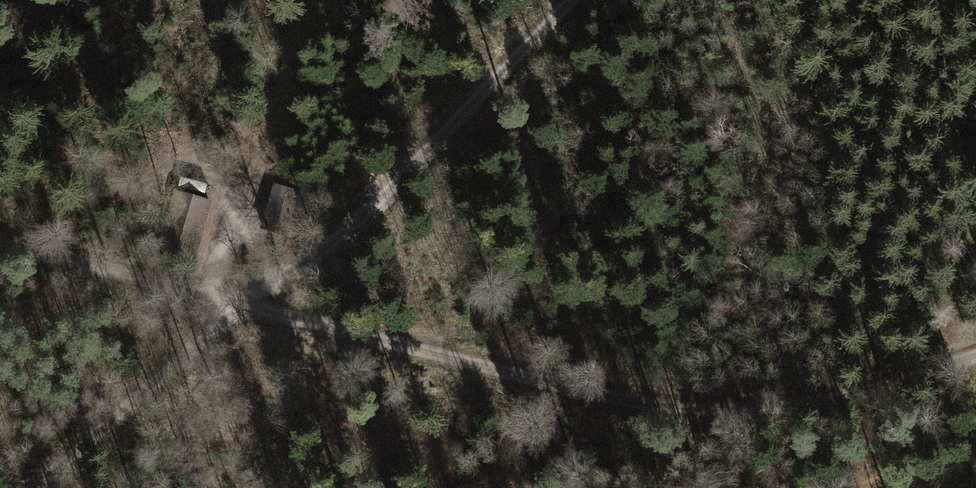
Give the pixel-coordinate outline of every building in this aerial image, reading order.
[(274,185),(261,227),(289,235),(302,194),(274,185)] [(213,202),(177,192),(160,251),(196,262),(213,202)]
